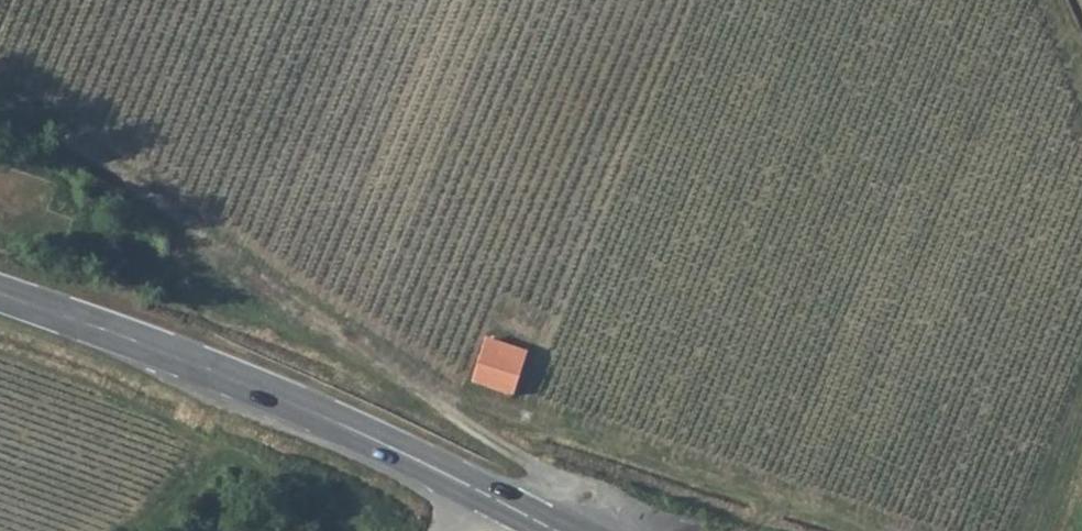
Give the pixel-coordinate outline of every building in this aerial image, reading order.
[(486,338),(473,382),(514,395),(528,352),(486,338)]
